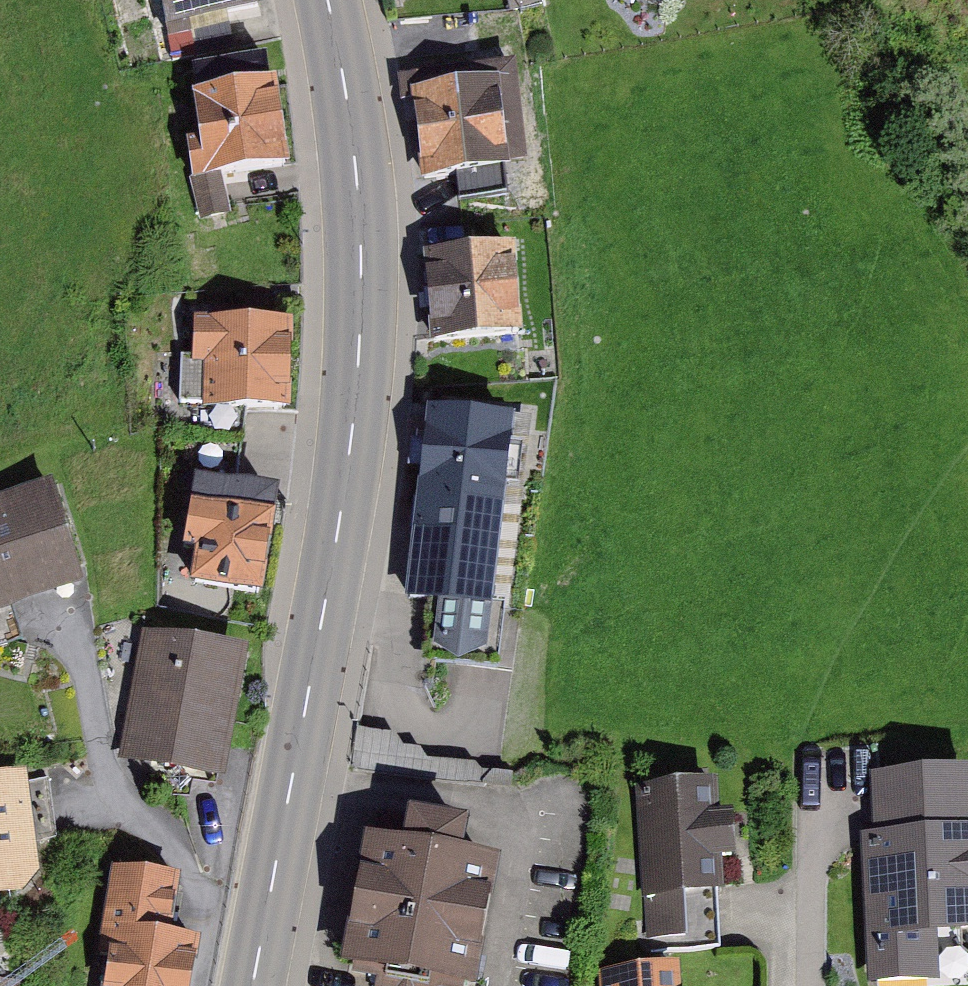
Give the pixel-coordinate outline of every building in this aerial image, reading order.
[(164,19),(246,0),(160,0),(164,19)] [(225,10),(164,24),(170,51),(232,37),(225,10)] [(285,158),(274,74),(267,74),(264,51),(194,60),(197,82),(191,83),(198,131),(187,133),(192,170),(222,166),(285,158)] [(516,54),(398,72),(402,97),(412,95),(424,176),(456,171),(504,164),(532,159),(516,54)] [(508,189),(504,164),(456,171),(460,196),(508,189)] [(231,211),(222,166),(192,170),(187,171),(200,217),(231,211)] [(514,236),(424,243),(431,334),(521,327),(514,236)] [(290,313),(195,311),(194,353),(181,353),(180,398),(245,400),(288,401),(290,313)] [(237,476),(245,400),(180,398),(175,466),(195,469),(237,476)] [(423,466),(421,490),(500,498),(509,410),(428,402),(425,438),(413,437),(411,465),(423,466)] [(237,476),(195,469),(183,540),(195,542),(190,576),(222,580),(231,583),(261,587),(278,482),(237,476)] [(53,475),(0,493),(0,605),(12,601),(87,576),(53,475)] [(490,599),(500,498),(421,490),(410,590),(439,594),(434,639),(459,655),(487,643),(490,599)] [(12,601),(0,605),(0,640),(22,633),(12,601)] [(167,628),(146,625),(121,755),(226,775),(251,645),(221,638),(212,637),(167,628)] [(357,726),(353,767),(508,784),(509,772),(481,769),(475,760),(427,756),(419,745),(404,742),(395,730),(357,726)] [(875,829),(967,824),(967,763),(872,768),(875,829)] [(0,772),(0,891),(23,888),(40,867),(36,839),(55,836),(46,780),(25,783),(23,768),(0,772)] [(716,807),(713,777),(633,783),(642,891),(715,885),(725,884),(723,852),(736,851),(732,806),(716,807)] [(342,956),(353,958),(351,969),(376,974),(374,985),(437,985),(444,985),(464,985),(465,978),(473,980),(498,850),(462,843),(467,811),(409,800),(403,834),(367,827),(342,956)] [(861,830),(868,980),(940,977),(937,924),(967,923),(967,824),(875,829),(861,830)] [(104,985),(192,985),(200,931),(170,927),(178,871),(112,862),(99,950),(109,951),(104,985)] [(718,912),(715,885),(642,891),(647,949),(720,943),(718,912)] [(607,967),(608,985),(677,985),(675,963),(607,967)]
